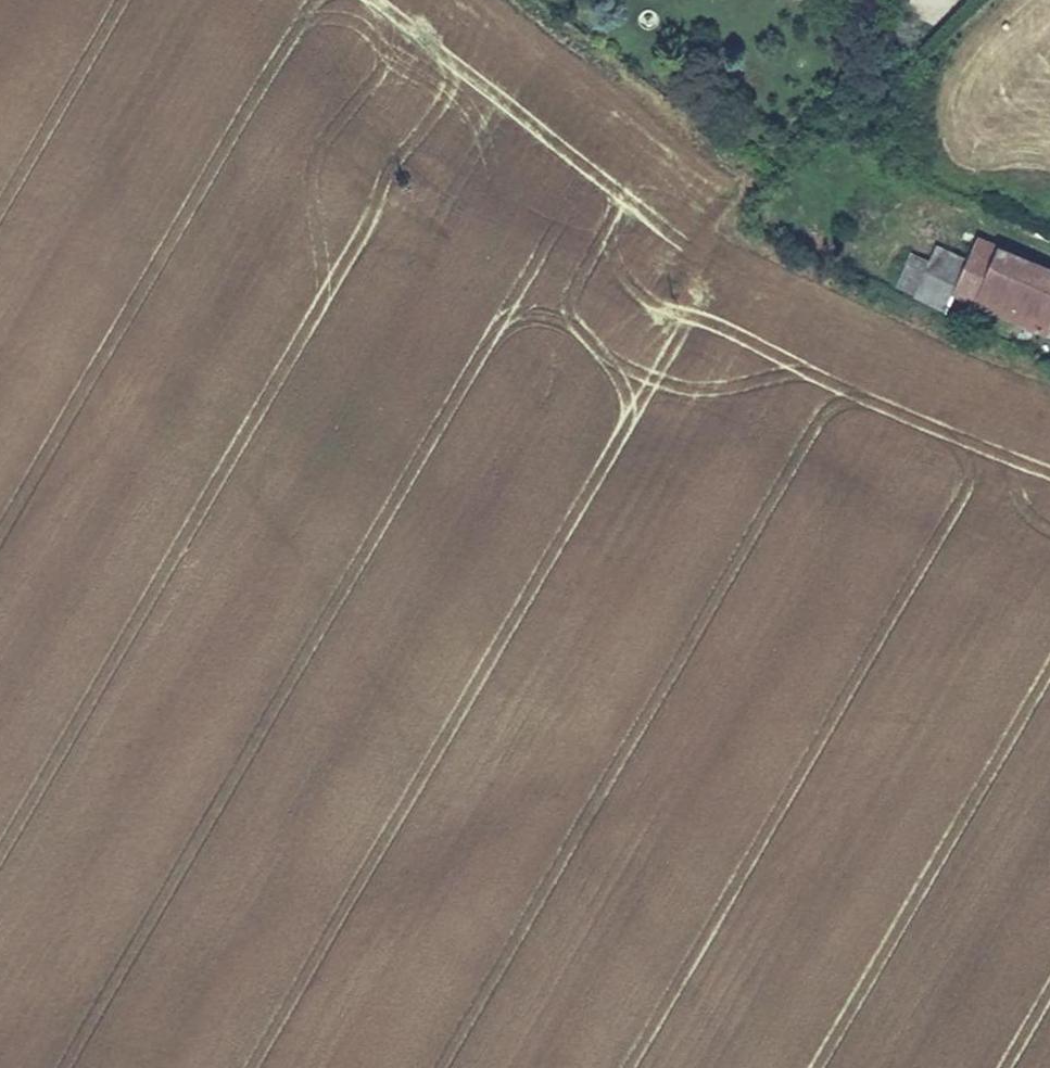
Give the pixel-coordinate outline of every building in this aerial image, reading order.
[(1049,332),(1049,268),(978,237),(968,259),(915,236),(890,292),(945,316),(954,296),(1048,338),(1049,332)]
